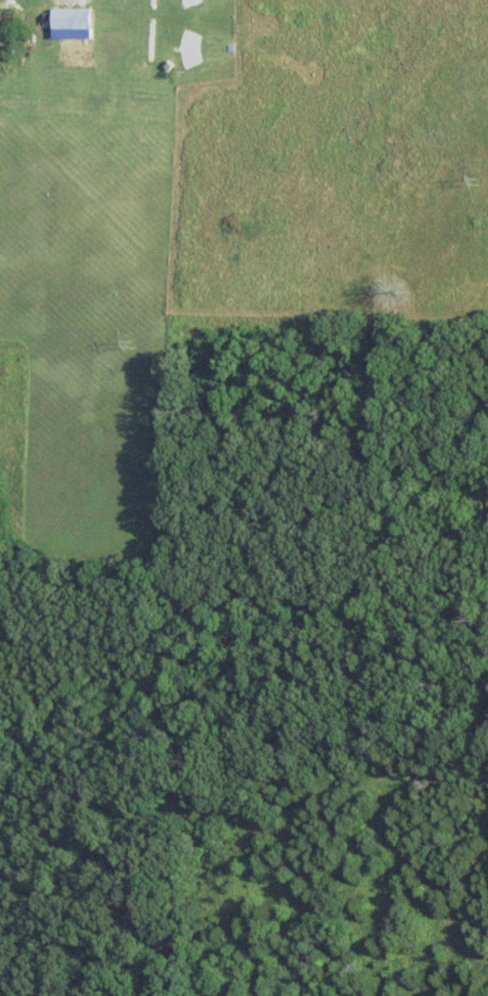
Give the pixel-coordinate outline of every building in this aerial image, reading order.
[(57,9),(57,29),(95,30),(96,10),(57,9)]
